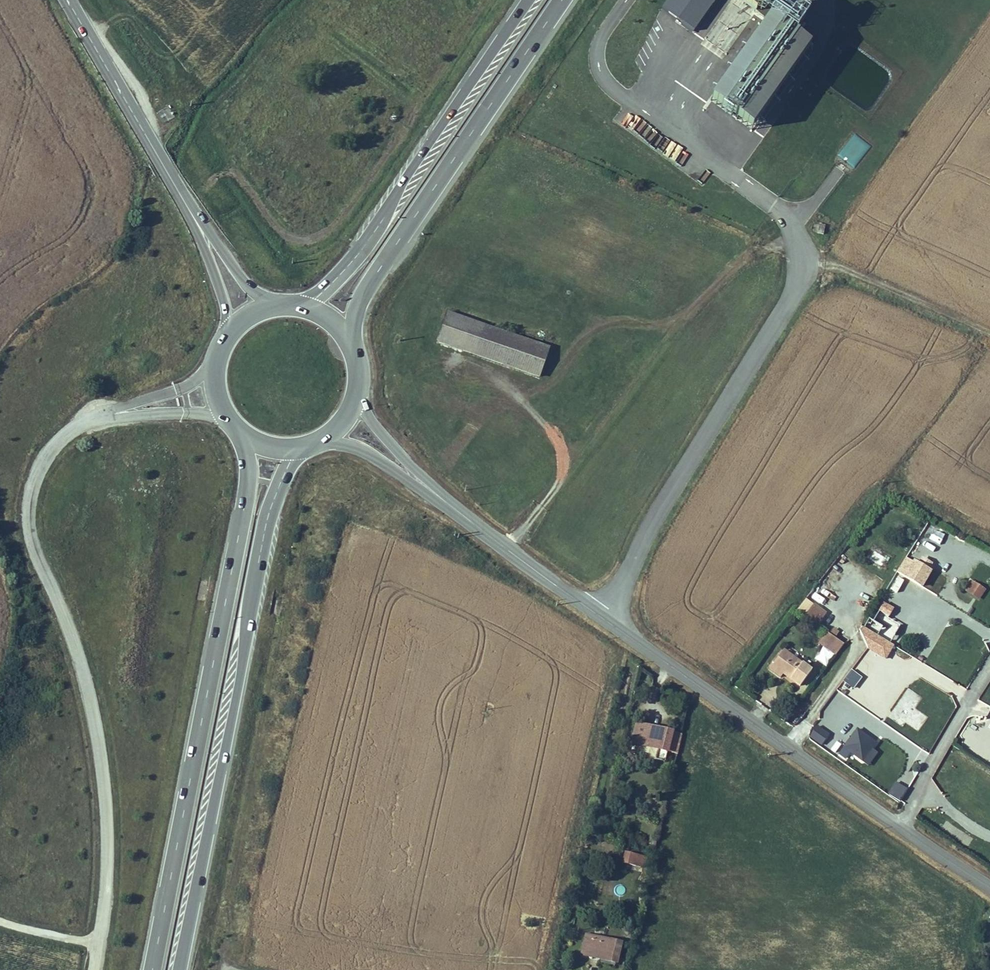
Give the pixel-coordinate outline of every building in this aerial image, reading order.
[(663,8),(692,28),(712,0),(668,0),(663,8)] [(756,12),(764,0),(740,0),(756,12)] [(809,53),(771,25),(716,101),(753,128),(809,53)] [(162,123),(173,117),(168,106),(156,112),(162,123)] [(657,144),(663,133),(625,114),(620,126),(657,144)] [(764,118),(754,131),(761,136),(771,124),(764,118)] [(540,377),(550,348),(449,314),(439,343),(540,377)] [(878,549),(865,541),(859,550),(871,557),(878,549)] [(911,561),(904,579),(924,587),(931,569),(911,561)] [(979,583),(966,575),(960,586),(973,593),(979,583)] [(797,590),(788,601),(808,617),(817,606),(797,590)] [(821,590),(818,595),(828,602),(832,597),(821,590)] [(887,617),(892,609),(881,603),(866,627),(890,641),(900,625),(887,617)] [(826,621),(822,627),(827,631),(831,625),(826,621)] [(818,632),(811,627),(807,633),(813,638),(818,632)] [(818,632),(813,638),(828,650),(837,638),(827,631),(822,627),(818,632)] [(858,639),(885,656),(892,645),(865,628),(858,639)] [(794,683),(806,667),(778,645),(762,664),(773,672),(776,669),(794,683)] [(842,682),(853,689),(862,677),(851,669),(842,682)] [(633,742),(638,722),(625,719),(620,739),(633,742)] [(671,730),(638,722),(633,742),(666,750),(671,730)] [(681,732),(671,730),(666,750),(676,752),(681,732)] [(849,753),(861,762),(870,749),(875,743),(857,730),(839,754),(845,759),(849,753)] [(870,749),(861,762),(867,766),(876,754),(870,749)] [(888,796),(899,802),(906,790),(896,783),(888,796)] [(645,856),(626,851),(624,861),(642,866),(645,856)] [(615,966),(619,945),(586,938),(582,959),(615,966)]
